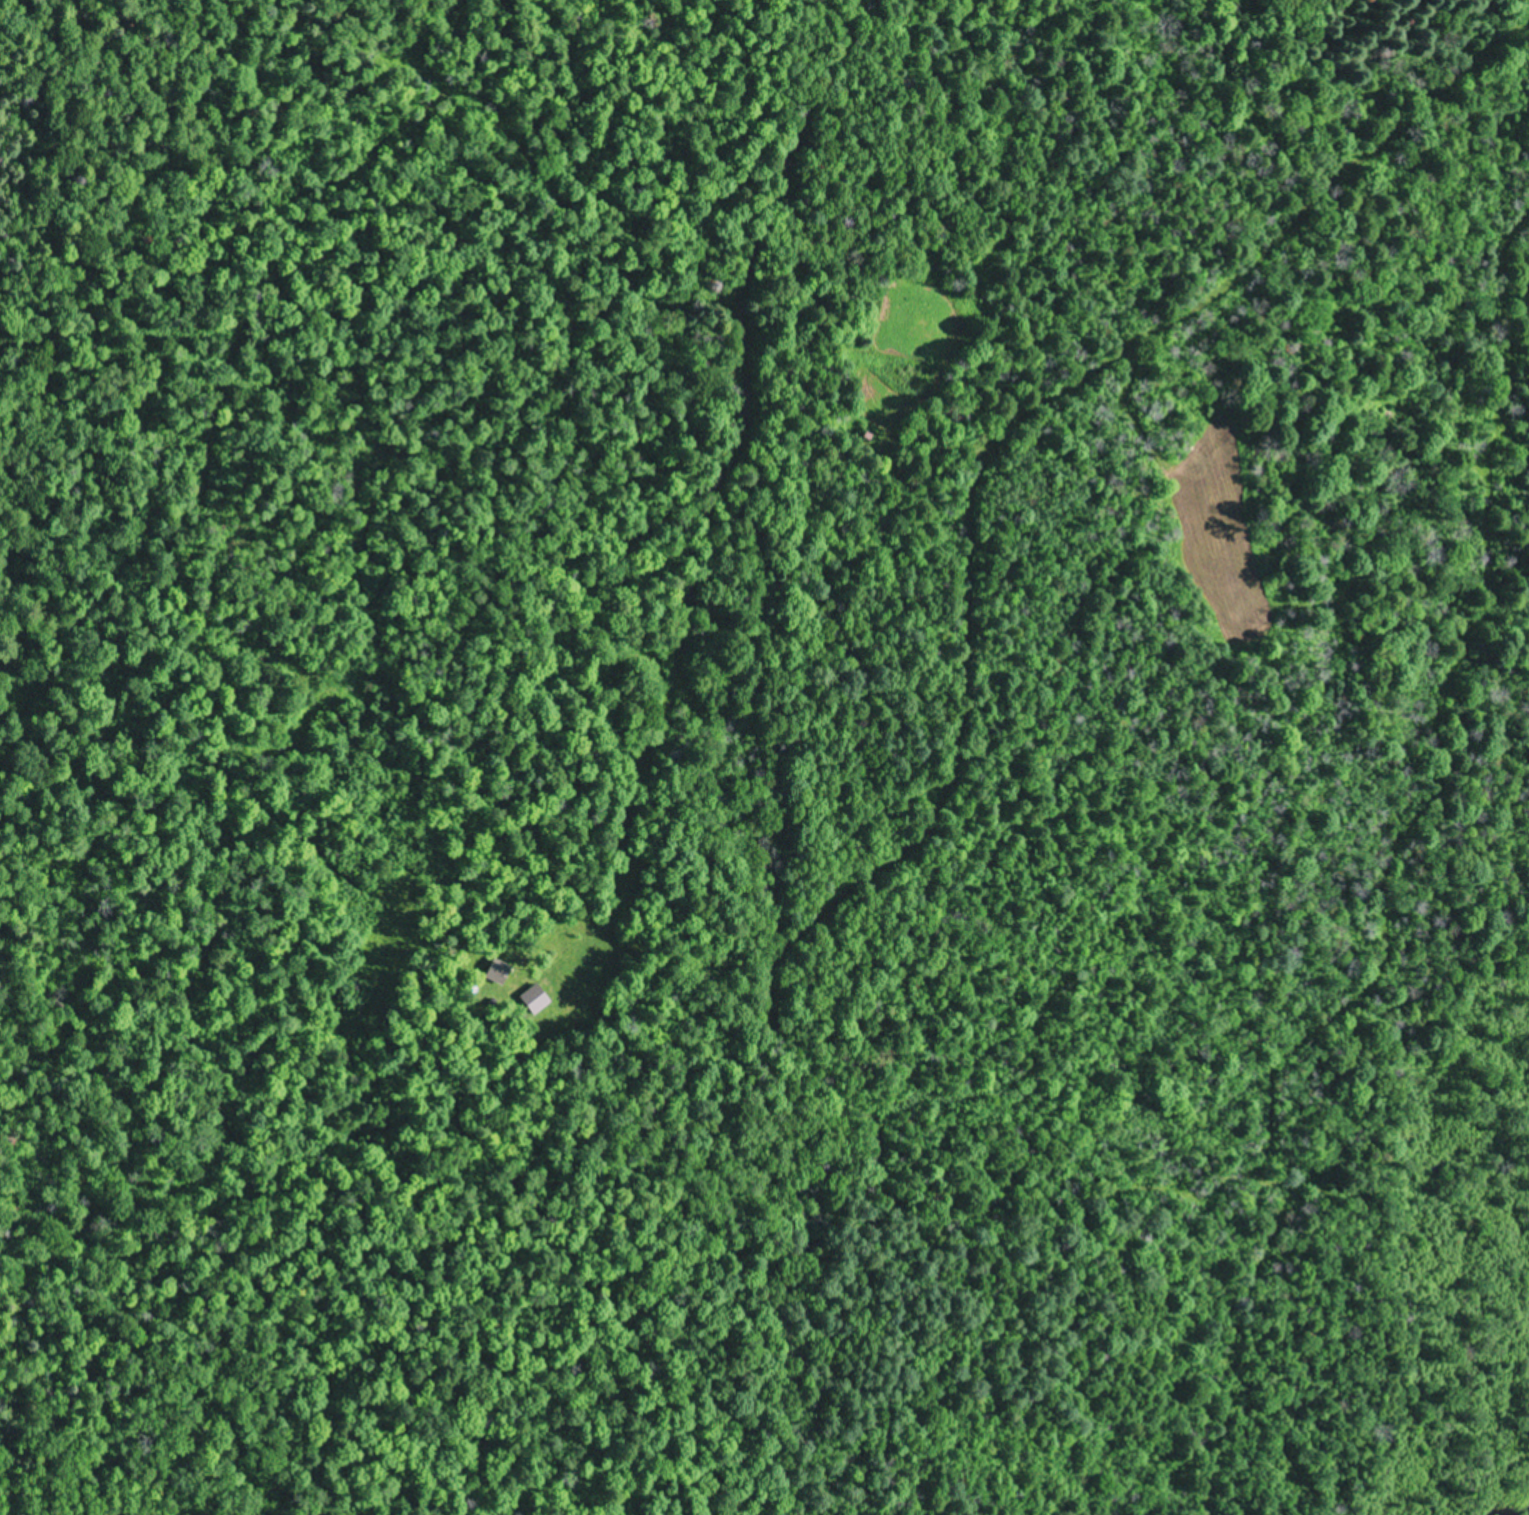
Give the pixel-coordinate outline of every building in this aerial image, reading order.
[(487,978),(504,986),(513,967),(496,959),(487,978)] [(553,1003),(540,984),(520,997),(534,1017),(553,1003)]
